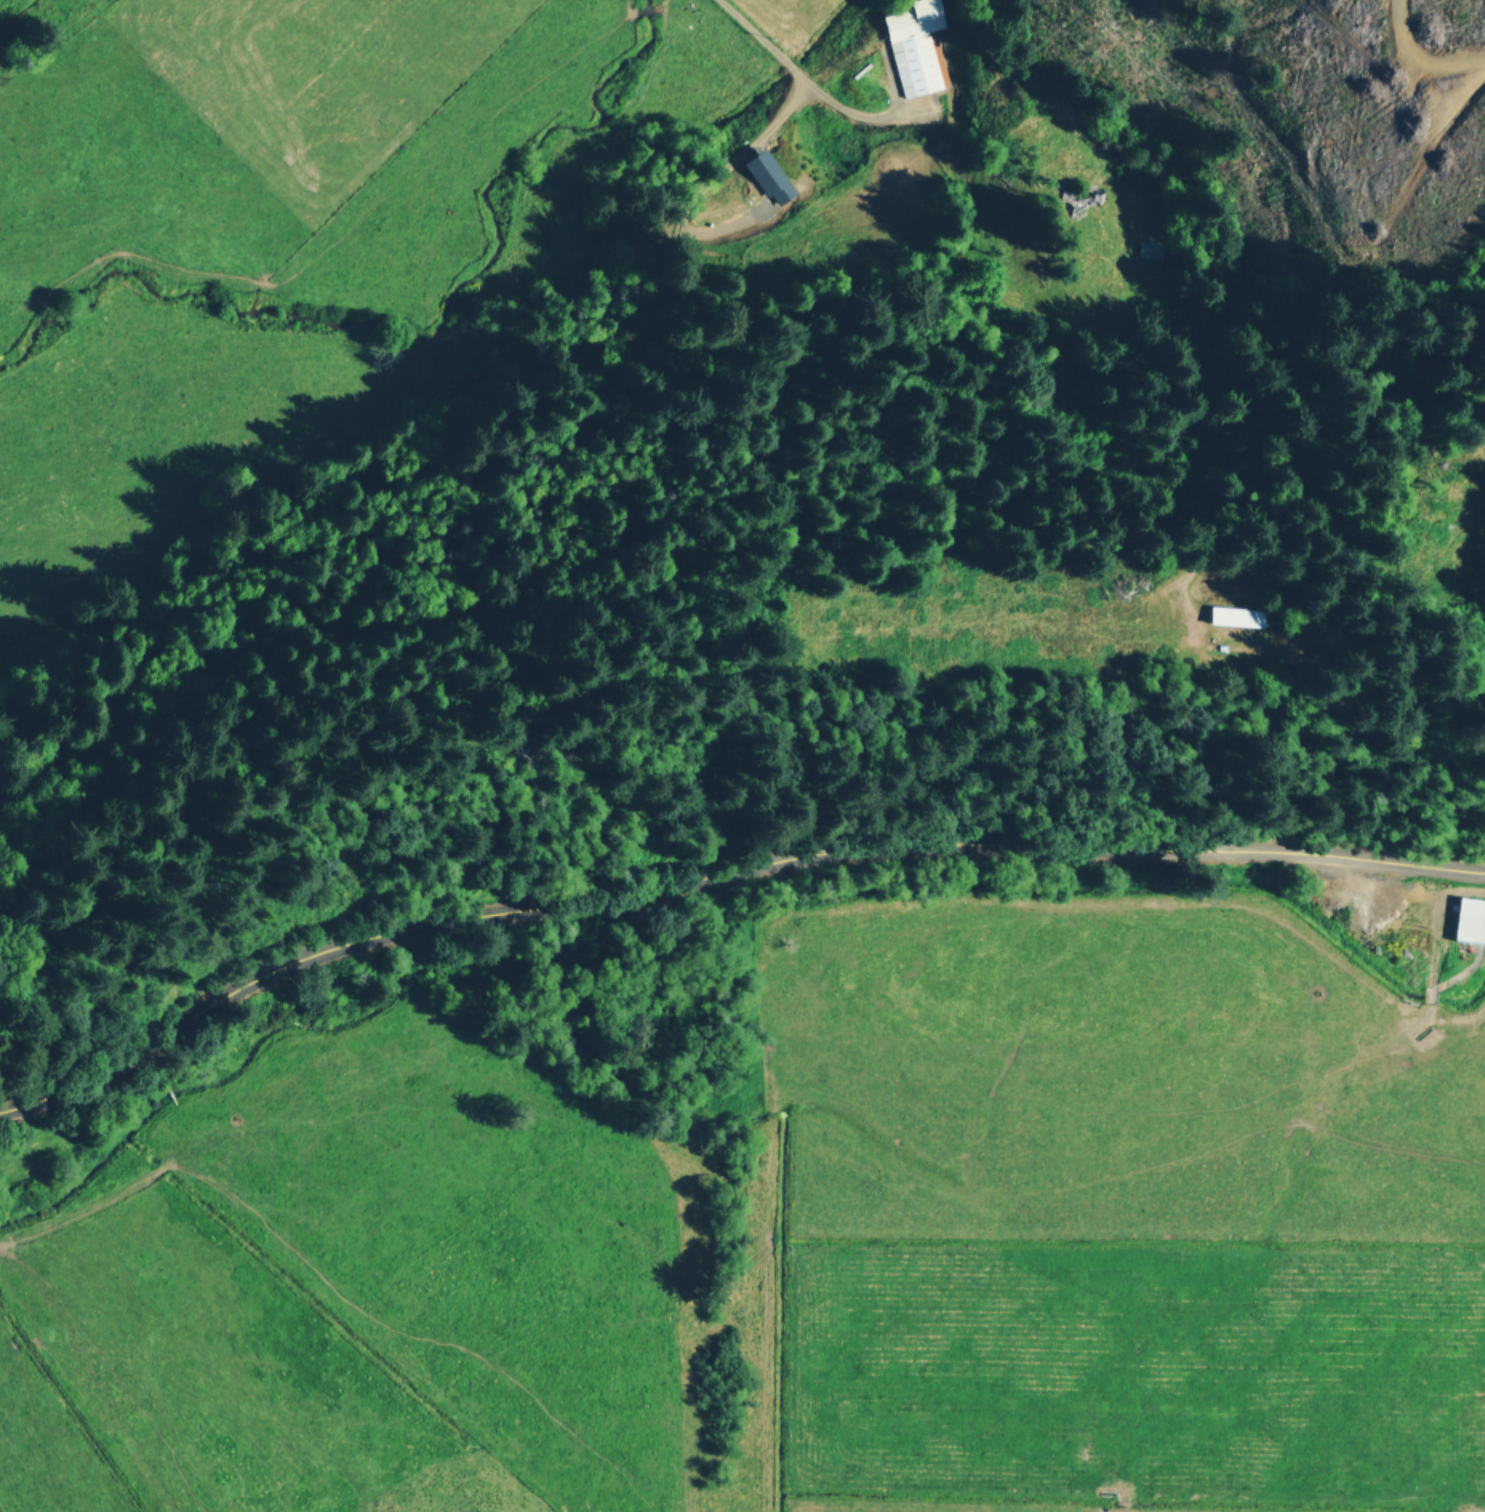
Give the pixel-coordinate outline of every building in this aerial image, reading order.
[(948,85),(940,47),(931,49),(926,30),(943,26),(937,0),(908,0),(910,8),(881,14),(900,96),(948,85)] [(777,204),(795,192),(763,146),(741,162),(765,196),(769,193),(777,204)] [(1209,624),(1263,625),(1264,607),(1209,606),(1209,624)] [(1458,896),(1454,939),(1484,943),(1484,899),(1458,896)]
